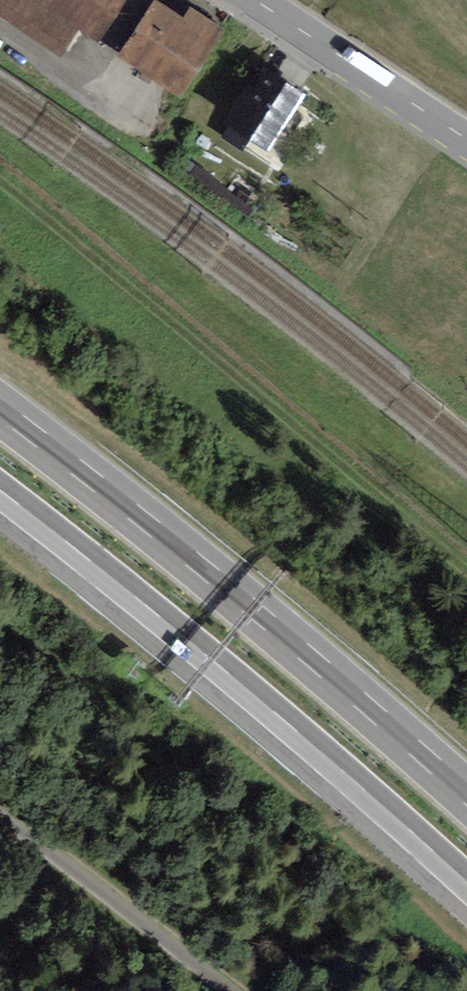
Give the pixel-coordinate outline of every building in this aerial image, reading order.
[(63,56),(78,32),(98,44),(126,0),(0,0),(0,16),(63,56)] [(159,0),(141,0),(108,52),(176,95),(221,25),(188,5),(182,14),(159,0)] [(300,88),(263,65),(252,83),(245,79),(219,120),(263,148),(300,88)]
